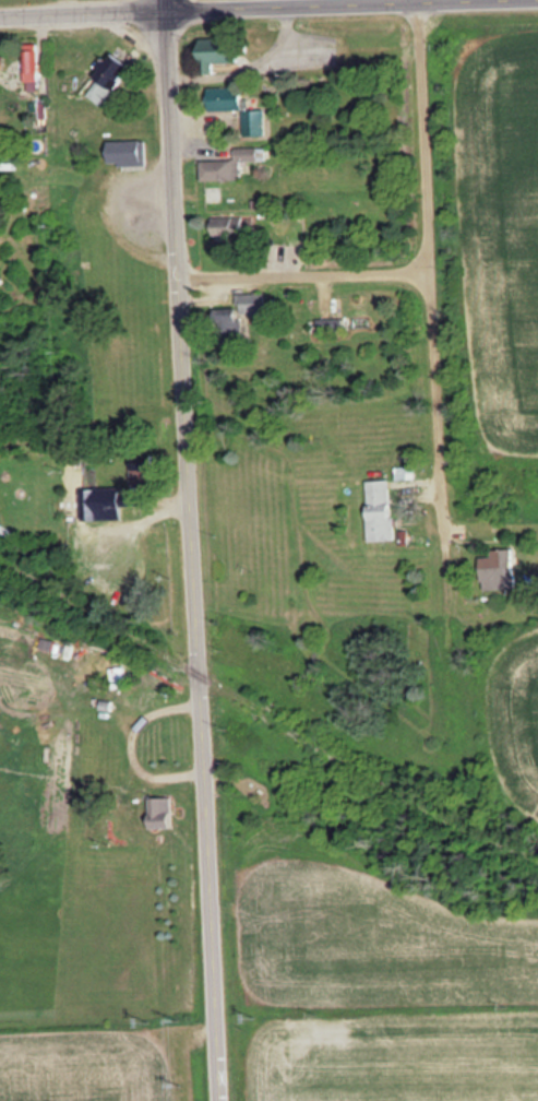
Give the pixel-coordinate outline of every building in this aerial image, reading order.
[(214,73),(214,64),(238,64),(238,40),(203,40),(203,73),(214,73)] [(25,81),(39,81),(39,51),(25,51),(25,81)] [(94,76),(99,79),(87,95),(102,106),(131,67),(112,52),(94,76)] [(210,88),(210,110),(243,110),(243,88),(210,88)] [(245,111),(245,135),(265,135),(265,111),(245,111)] [(146,140),(109,140),(109,165),(146,165),(146,140)] [(242,181),(242,162),(260,162),(260,148),(236,148),(236,161),(202,161),(202,181),(242,181)] [(213,237),(252,237),(252,218),(213,218),(213,237)] [(214,309),(215,342),(242,342),(242,314),(266,314),(266,294),(236,294),(236,309),(214,309)] [(310,320),(310,333),(344,333),(344,320),(310,320)] [(393,541),(392,480),(368,480),(368,541),(393,541)] [(95,489),(95,511),(143,511),(143,493),(121,493),(121,489),(95,489)] [(513,589),(513,549),(492,549),(492,558),(482,558),(482,589),(513,589)] [(54,650),(54,640),(43,639),(42,649),(54,650)] [(150,704),(153,687),(139,685),(136,701),(150,704)] [(172,828),(171,797),(151,797),(151,828),(172,828)]
